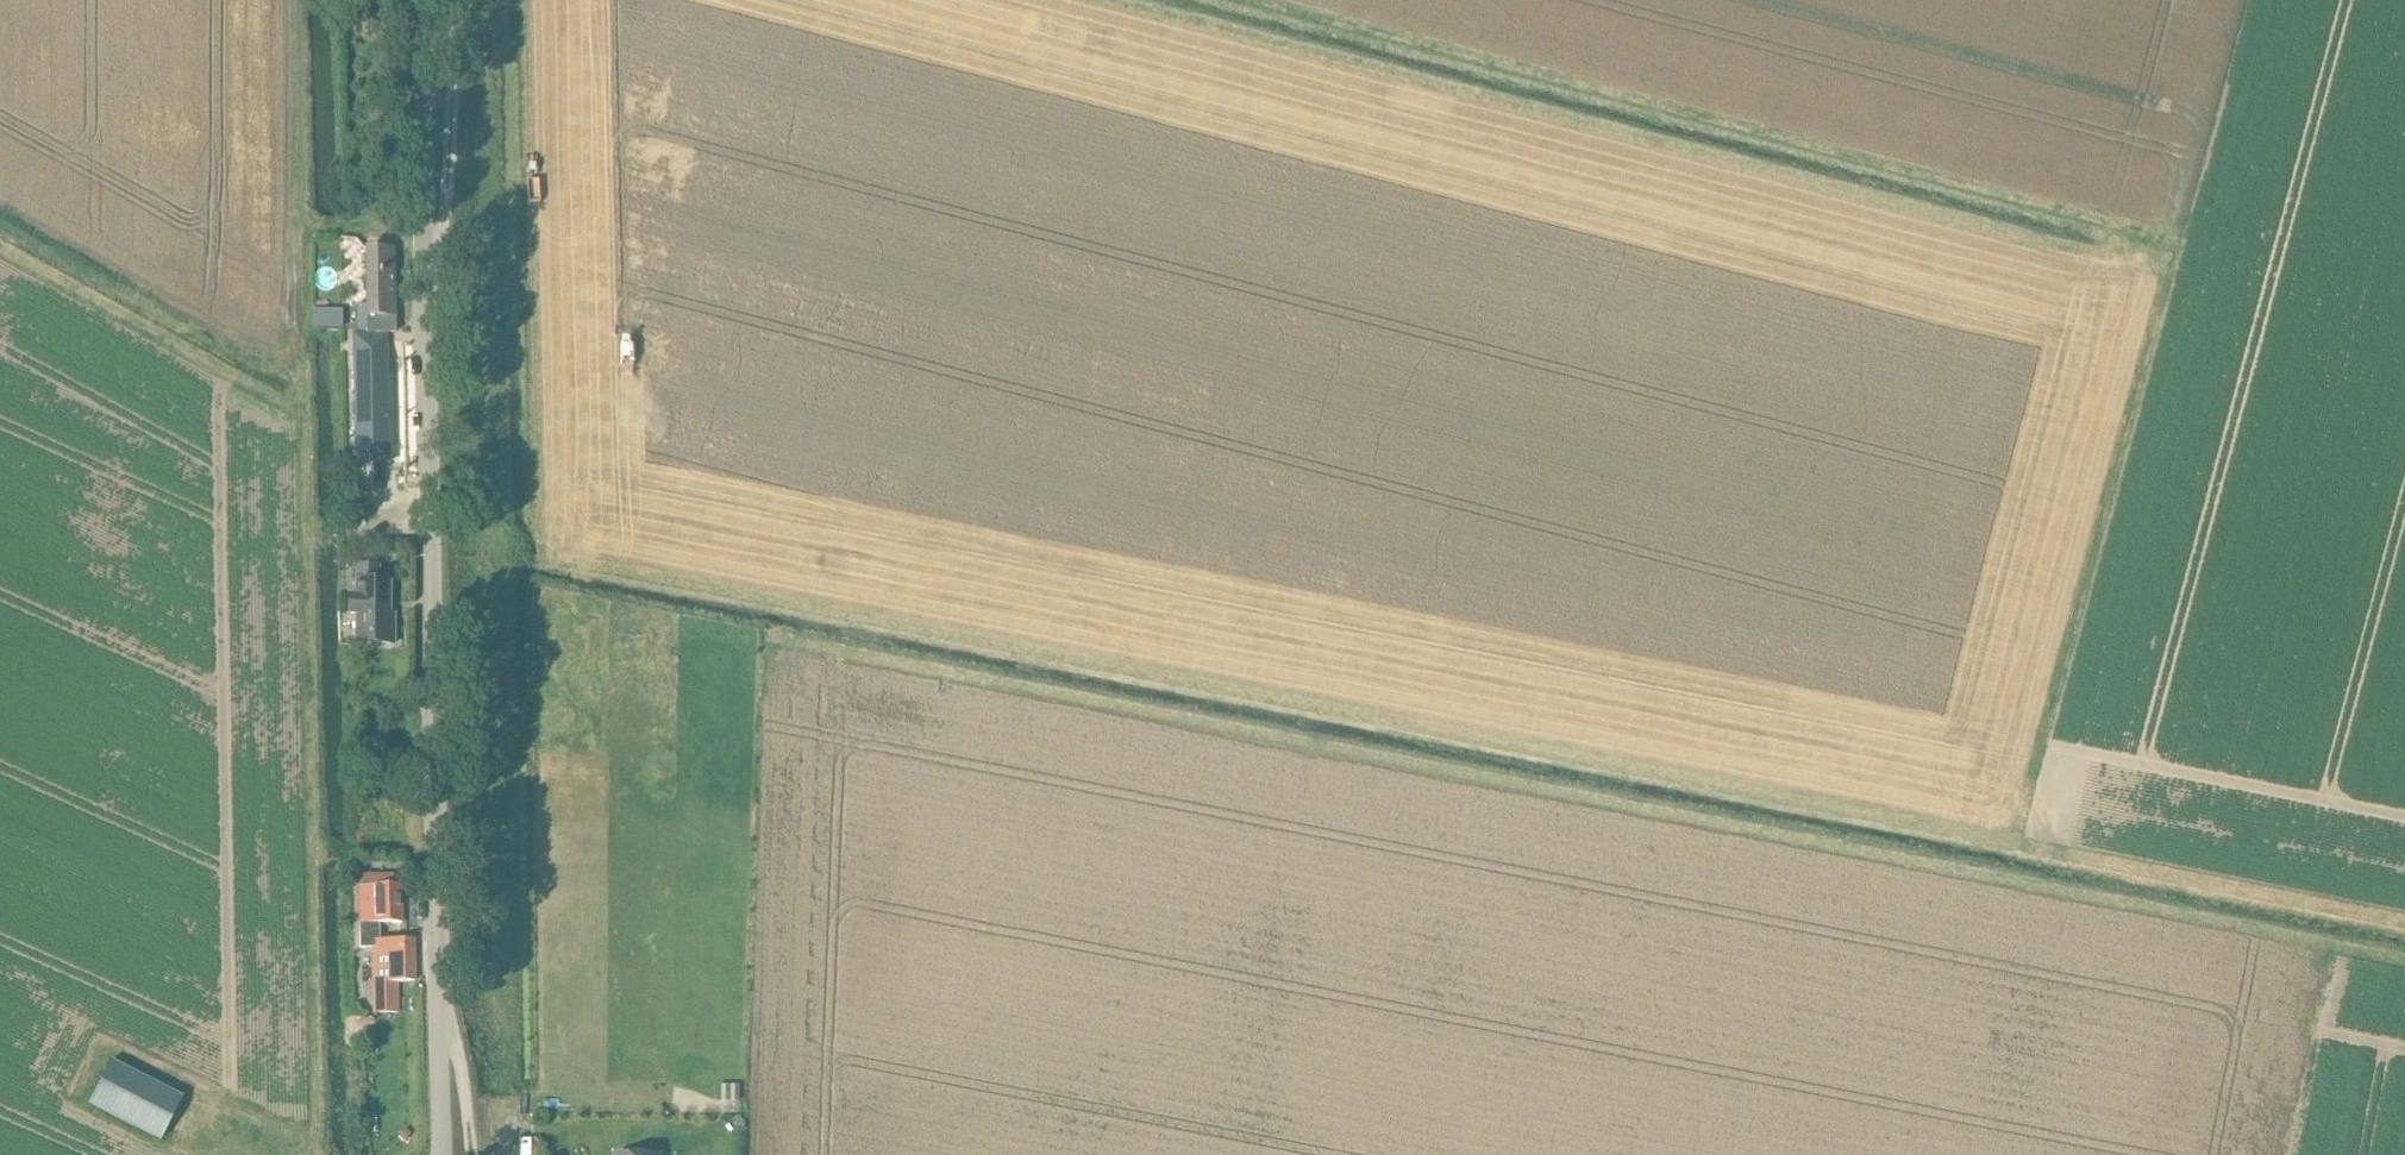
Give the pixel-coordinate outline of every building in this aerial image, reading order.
[(355,464),(387,464),(387,334),(394,334),(394,332),(394,289),(393,250),(363,251),(364,305),(355,306),(356,332),(353,336),(355,464)] [(314,310),(310,310),(310,329),(313,328),(324,328),(323,310),(314,310)] [(389,597),(389,582),(377,582),(377,568),(355,567),(355,595),(348,595),(347,614),(355,614),(354,642),(393,643),(393,614),(386,614),(386,597),(389,597)] [(362,887),(357,887),(358,935),(358,948),(371,947),(372,983),(372,1013),(394,1013),(396,1012),(396,982),(400,982),(413,982),(413,940),(407,940),(379,941),(379,934),(379,923),(401,923),(400,886),(393,886),(388,887),(362,887)] [(158,1140),(180,1098),(109,1062),(88,1104),(158,1140)] [(401,1131),(397,1137),(401,1140),(403,1142),(410,1134),(403,1129),(401,1131)]
